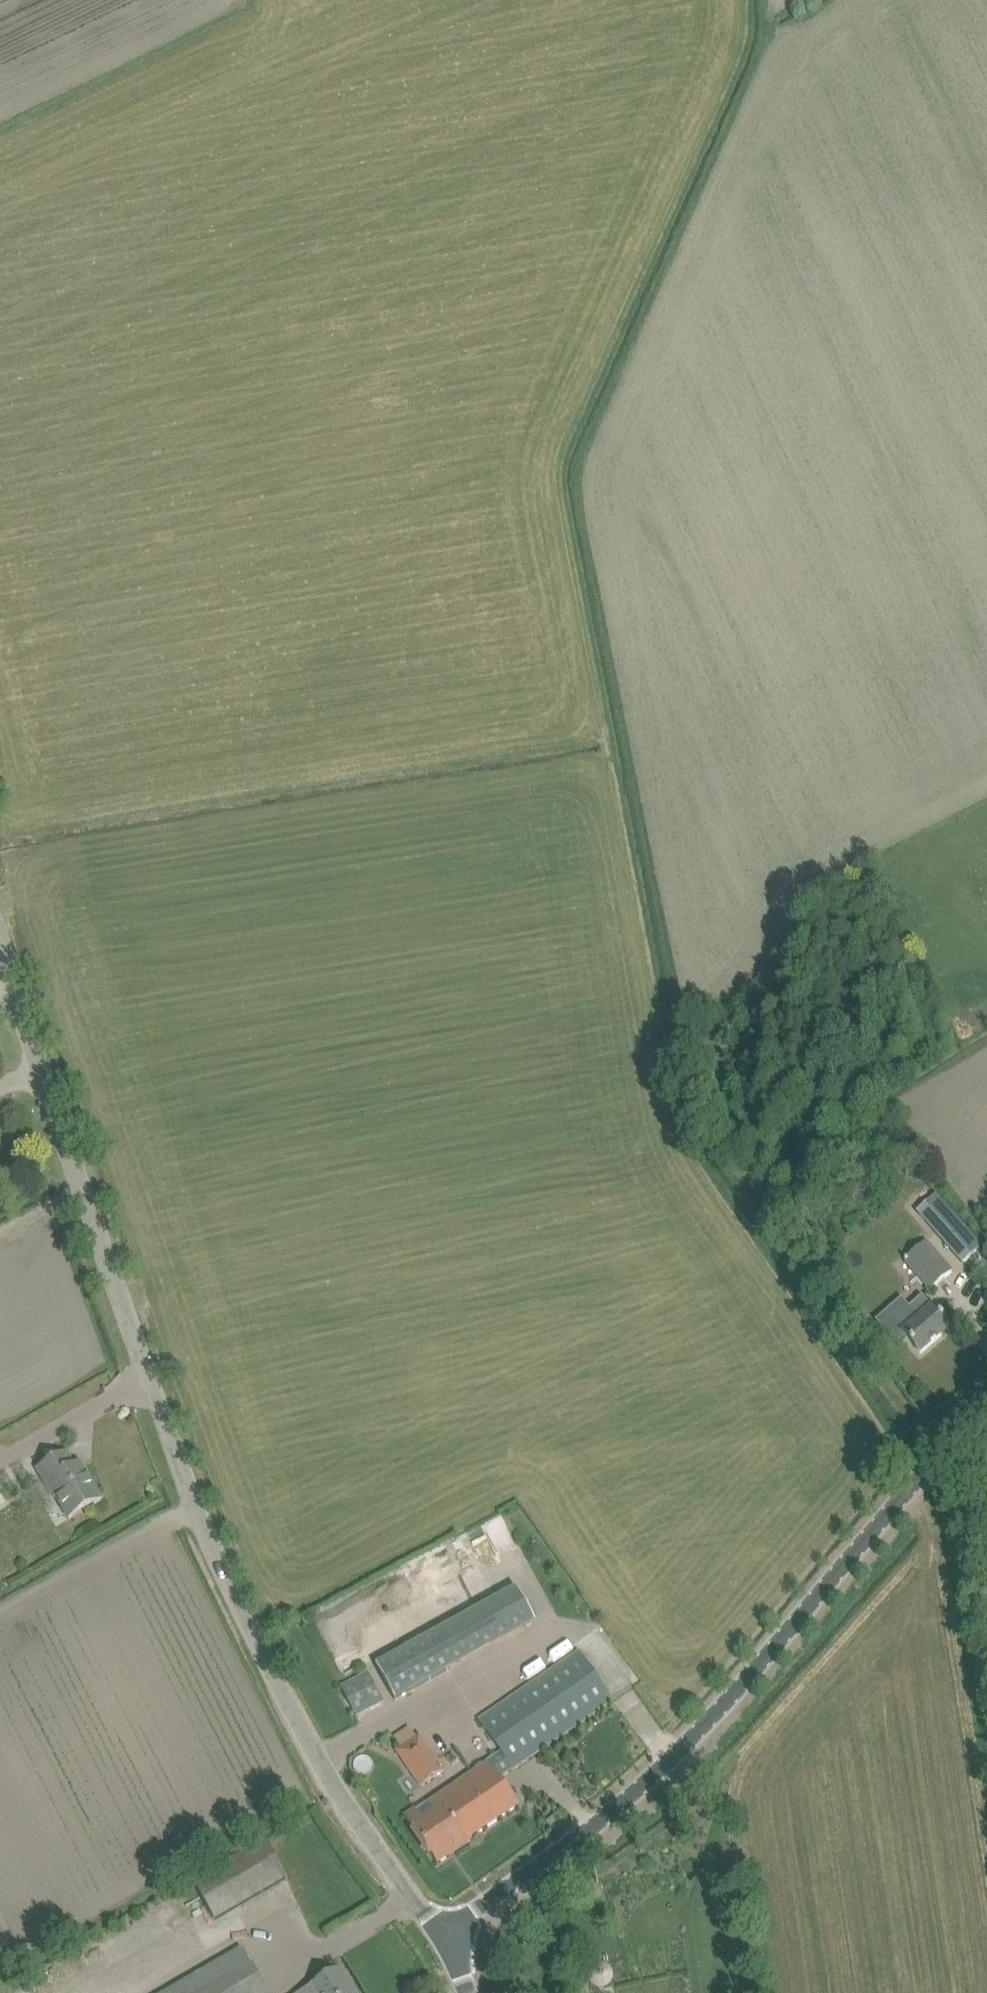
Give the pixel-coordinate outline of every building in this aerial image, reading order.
[(979,1247),(936,1197),(917,1213),(961,1263),(979,1247)] [(930,1289),(930,1290),(934,1286),(951,1271),(925,1241),(904,1259),(930,1289)] [(950,1327),(922,1296),(880,1332),(890,1344),(902,1333),(920,1354),(950,1327)] [(37,1470),(54,1498),(56,1497),(69,1519),(101,1500),(85,1472),(79,1476),(66,1453),(37,1470)] [(448,1670),(439,1654),(446,1649),(437,1632),(376,1666),(394,1700),(448,1670)] [(478,1720),(478,1721),(479,1721),(501,1752),(428,1803),(436,1814),(423,1823),(414,1809),(403,1816),(437,1865),(450,1856),(448,1854),(518,1806),(497,1776),(510,1767),(512,1770),(613,1700),(579,1651),(478,1720)] [(352,1717),(381,1703),(366,1670),(336,1684),(352,1717)] [(395,1751),(421,1788),(444,1771),(419,1735),(395,1751)] [(211,1922),(283,1879),(267,1852),(195,1895),(211,1922)] [(241,1947),(162,1992),(268,1992),(241,1947)] [(315,1992),(353,1992),(339,1970),(311,1986),(315,1992)]
